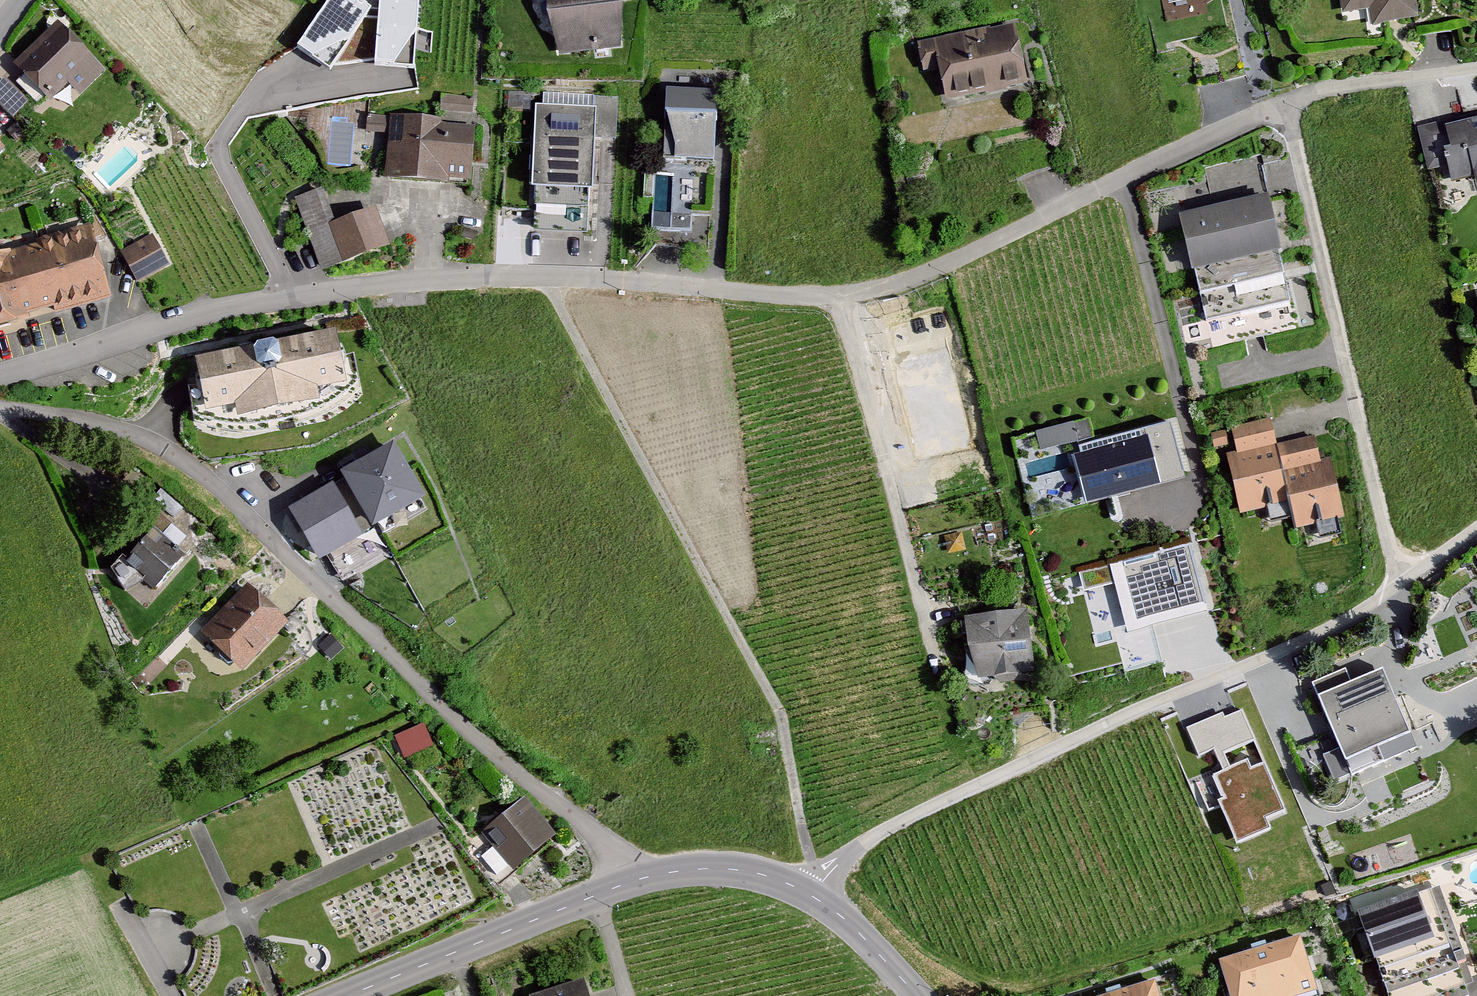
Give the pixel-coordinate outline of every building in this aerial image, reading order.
[(362,0),(326,0),(295,46),(330,69),(372,7),(362,0)] [(373,64),(412,67),(417,0),(378,0),(373,64)] [(539,58),(610,48),(603,0),(531,0),(539,58)] [(1231,0),(1146,0),(1158,53),(1239,35),(1231,0)] [(1331,23),(1354,20),(1356,38),(1405,31),(1401,0),(1328,0),(1331,23)] [(97,73),(47,25),(5,68),(55,117),(97,73)] [(1014,88),(1001,30),(917,47),(929,106),(1014,88)] [(18,117),(32,99),(3,78),(0,83),(0,103),(18,117)] [(727,102),(652,93),(635,225),(710,234),(727,102)] [(457,190),(467,106),(433,102),(430,126),(382,121),(375,180),(457,190)] [(597,105),(536,103),(534,184),(594,187),(597,105)] [(1422,132),(1432,189),(1476,181),(1476,122),(1422,132)] [(1258,199),(1165,222),(1191,329),(1285,306),(1258,199)] [(365,213),(317,230),(332,273),(380,256),(365,213)] [(0,256),(0,330),(99,302),(79,233),(0,256)] [(145,240),(111,257),(127,288),(161,272),(145,240)] [(1468,300),(1476,342),(1476,299),(1468,300)] [(951,385),(938,329),(887,341),(901,398),(951,385)] [(320,342),(175,367),(184,427),(230,433),(295,426),(352,391),(348,358),(324,363),(320,342)] [(1169,421),(1071,447),(1086,502),(1184,476),(1169,421)] [(1038,451),(1078,444),(1074,422),(1034,430),(1038,451)] [(1254,431),(1209,444),(1228,519),(1274,508),(1254,431)] [(394,442),(345,470),(349,476),(293,508),(320,554),(424,494),(394,442)] [(1334,519),(1317,455),(1271,466),(1288,531),(1334,519)] [(180,555),(154,532),(128,561),(155,584),(180,555)] [(1206,612),(1189,543),(1110,563),(1128,632),(1206,612)] [(285,622),(249,587),(207,630),(244,665),(285,622)] [(1021,675),(1016,615),(949,620),(953,681),(1021,675)] [(342,647),(331,636),(320,646),(331,658),(342,647)] [(1344,668),(1311,682),(1351,774),(1416,746),(1382,668),(1350,681),(1344,668)] [(432,744),(423,725),(397,737),(405,755),(432,744)] [(1246,760),(1213,775),(1223,798),(1218,800),(1236,843),(1271,829),(1265,817),(1283,809),(1264,763),(1250,769),(1246,760)] [(524,799),(487,831),(515,865),(553,833),(524,799)] [(1442,884),(1362,911),(1391,995),(1463,995),(1476,991),(1476,989),(1442,884)] [(1292,941),(1204,963),(1214,995),(1307,995),(1292,941)] [(533,995),(588,995),(582,979),(533,995)] [(1097,995),(1151,995),(1147,982),(1097,995)]
